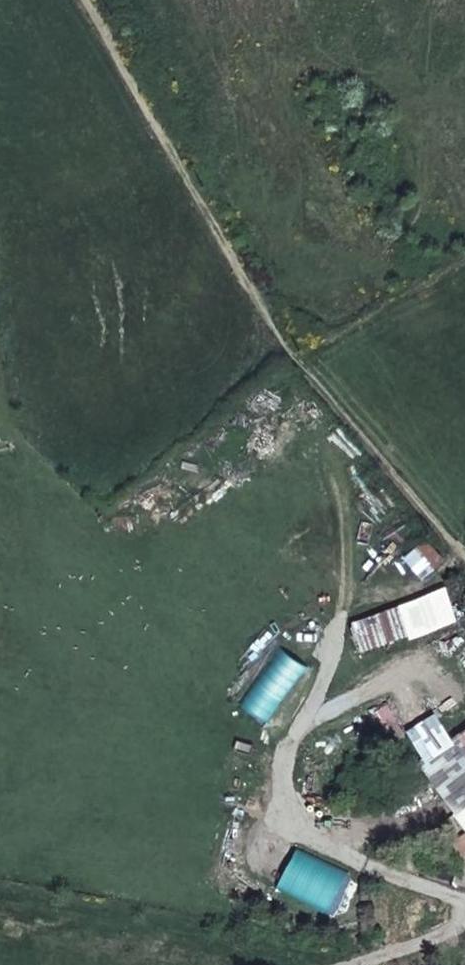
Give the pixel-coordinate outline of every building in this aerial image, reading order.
[(446,587),(349,623),(360,655),(408,638),(409,643),(458,624),(446,587)] [(418,767),(464,830),(464,730),(418,767)]
